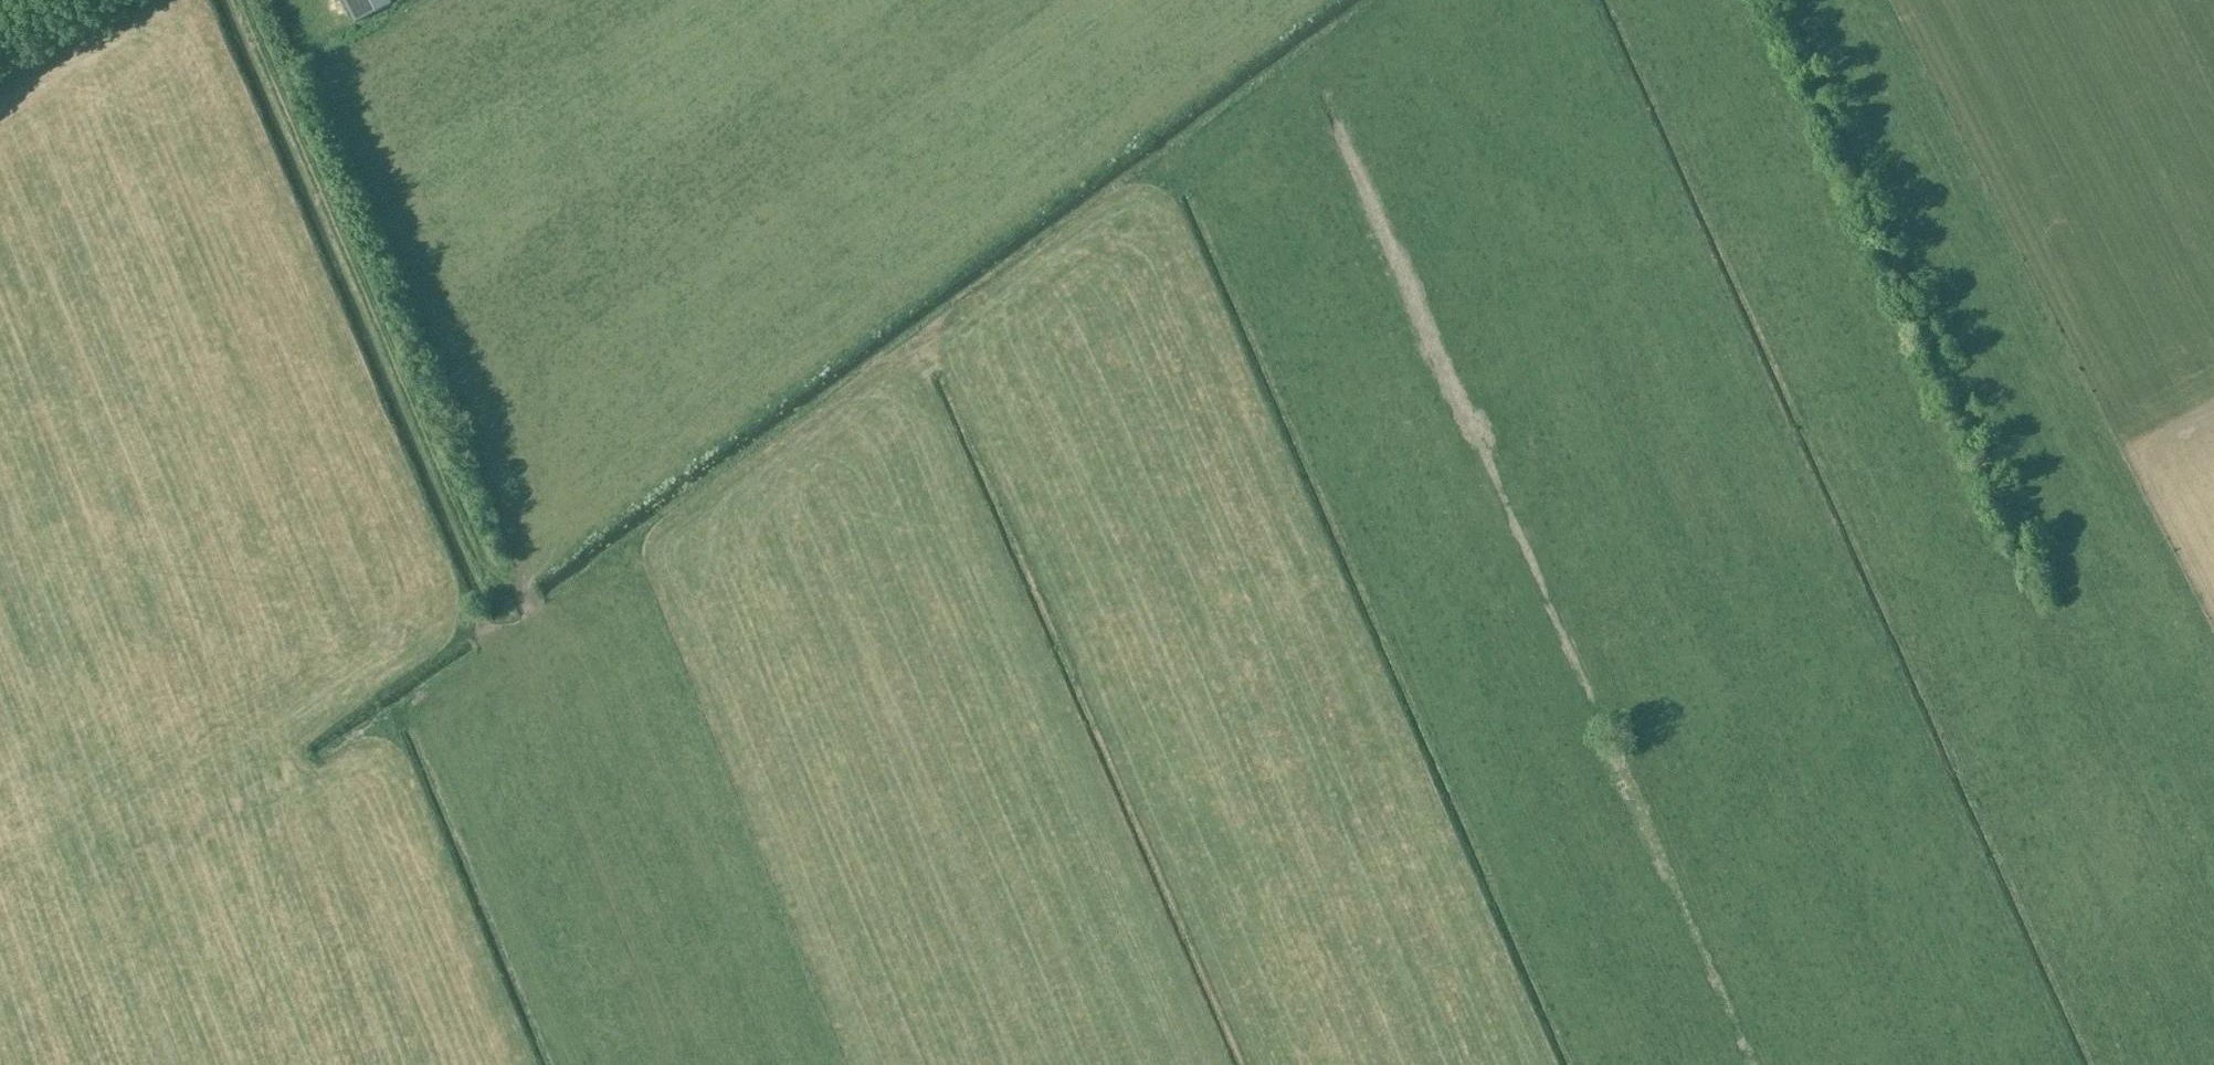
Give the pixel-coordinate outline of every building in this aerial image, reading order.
[(348,13),(354,24),(356,23),(391,5),(388,0),(342,0),(348,13)]
